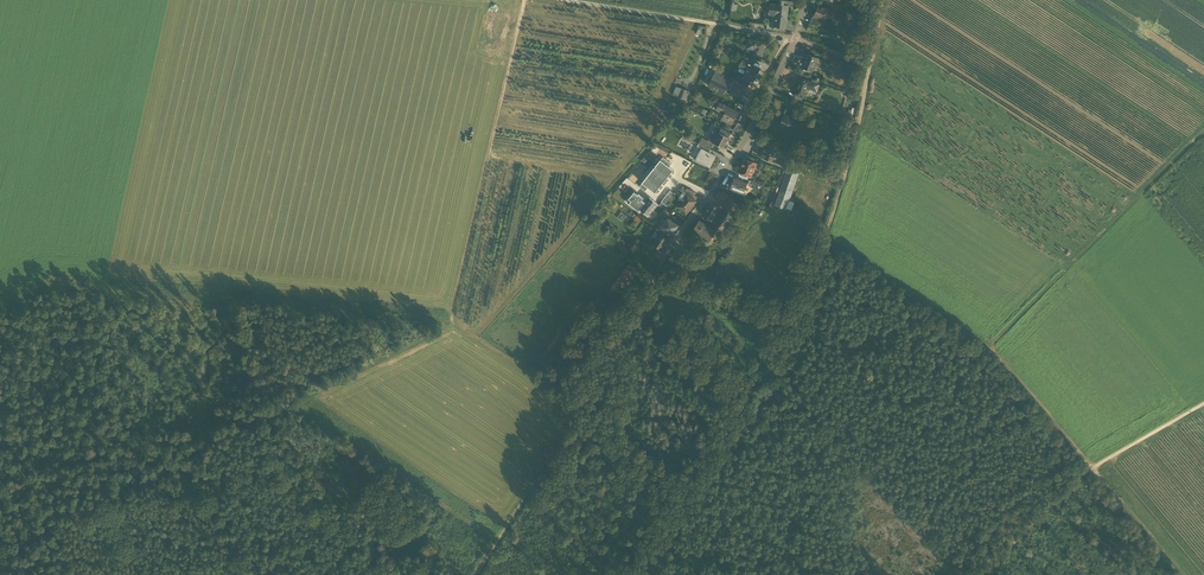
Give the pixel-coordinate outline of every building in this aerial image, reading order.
[(785,27),(786,15),(787,11),(788,11),(788,6),(788,5),(784,5),(784,0),(782,0),(780,0),(780,4),(776,4),(771,4),(770,11),(773,11),(775,12),(773,25),(773,26),(785,27)] [(831,23),(839,26),(843,16),(836,13),(837,11),(827,7),(827,9),(818,5),(814,17),(819,19),(823,20),(825,15),(833,19),(831,23)] [(506,34),(510,12),(505,11),(500,33),(506,34)] [(809,24),(821,28),(821,27),(822,24),(818,22),(819,19),(814,17),(813,16),(811,19),(809,24)] [(818,26),(817,29),(814,36),(828,41),(832,31),(821,27),(818,26)] [(754,54),(762,55),(763,49),(762,49),(763,42),(749,39),(747,47),(755,48),(754,54)] [(806,70),(811,71),(813,65),(815,65),(818,58),(805,54),(803,61),(804,61),(801,68),(803,68),(803,69),(806,70)] [(744,76),(753,81),(756,76),(754,75),(758,68),(744,61),(741,67),(747,70),(744,76)] [(708,86),(722,93),(726,84),(728,85),(731,79),(715,70),(714,72),(715,73),(708,86)] [(746,90),(749,84),(742,80),(736,77),(732,83),(746,90)] [(795,94),(803,96),(806,87),(810,88),(816,91),(819,85),(812,82),(805,79),(804,82),(800,81),(795,93),(795,94)] [(673,95),(686,99),(689,92),(676,87),(673,95)] [(722,103),(722,104),(716,101),(713,108),(719,111),(719,110),(725,113),(724,114),(722,119),(731,124),(733,119),(732,118),(736,111),(722,103)] [(745,121),(749,114),(743,111),(739,118),(745,121)] [(780,126),(792,131),(794,125),(797,119),(784,114),(780,126)] [(734,129),(740,132),(744,125),(737,122),(734,129)] [(714,144),(715,143),(714,142),(721,128),(716,125),(713,131),(708,141),(714,144)] [(718,144),(723,147),(730,133),(721,128),(714,142),(715,143),(714,144),(717,145),(718,144)] [(703,145),(709,148),(711,149),(714,144),(708,141),(702,138),(699,143),(703,145)] [(761,157),(771,160),(775,149),(776,150),(777,146),(771,144),(770,146),(766,144),(761,157)] [(701,148),(697,146),(693,154),(697,156),(701,148)] [(695,160),(710,168),(716,156),(710,153),(708,152),(702,148),(701,148),(697,156),(695,160)] [(663,157),(661,160),(669,167),(671,164),(663,157)] [(749,176),(750,176),(755,163),(753,162),(745,159),(740,172),(749,176)] [(661,160),(660,160),(655,165),(668,176),(673,170),(669,167),(661,160)] [(668,176),(655,165),(651,171),(664,181),(668,176)] [(694,176),(709,183),(712,177),(710,176),(701,171),(698,169),(694,176)] [(775,205),(786,209),(786,208),(789,200),(798,174),(787,170),(775,205)] [(664,181),(651,171),(646,177),(659,187),(664,181)] [(709,183),(694,176),(691,183),(706,190),(709,183)] [(659,187),(646,177),(642,183),(648,188),(655,193),(659,187)] [(739,191),(743,193),(747,183),(734,179),(730,188),(735,190),(735,191),(736,192),(737,192),(738,192),(739,191)] [(642,183),(639,187),(645,191),(648,188),(642,183)] [(687,195),(691,198),(695,193),(687,189),(685,192),(684,192),(687,195)] [(684,192),(685,192),(684,191),(678,198),(681,201),(682,200),(683,201),(687,195),(684,192)] [(634,192),(628,199),(631,201),(629,204),(638,212),(640,210),(645,203),(641,201),(643,198),(639,195),(638,196),(634,192)] [(715,198),(723,201),(727,195),(719,192),(715,198)] [(677,207),(686,214),(696,201),(691,198),(687,195),(683,201),(682,200),(681,201),(677,207)] [(640,210),(648,216),(657,204),(649,198),(645,203),(640,210)] [(728,212),(733,216),(739,207),(729,200),(723,209),(728,212)] [(794,202),(789,200),(786,208),(792,210),(794,202)] [(703,216),(711,221),(719,209),(711,204),(703,216)] [(728,212),(725,218),(715,231),(715,232),(714,233),(719,236),(730,221),(733,216),(728,212)] [(633,222),(637,225),(642,219),(638,216),(633,222)] [(667,218),(661,227),(672,234),(678,225),(667,218)] [(692,232),(708,242),(714,233),(715,232),(715,231),(700,222),(699,221),(692,232)] [(659,234),(652,244),(661,250),(668,241),(662,237),(659,234)] [(610,290),(619,296),(636,273),(628,267),(610,290)]
